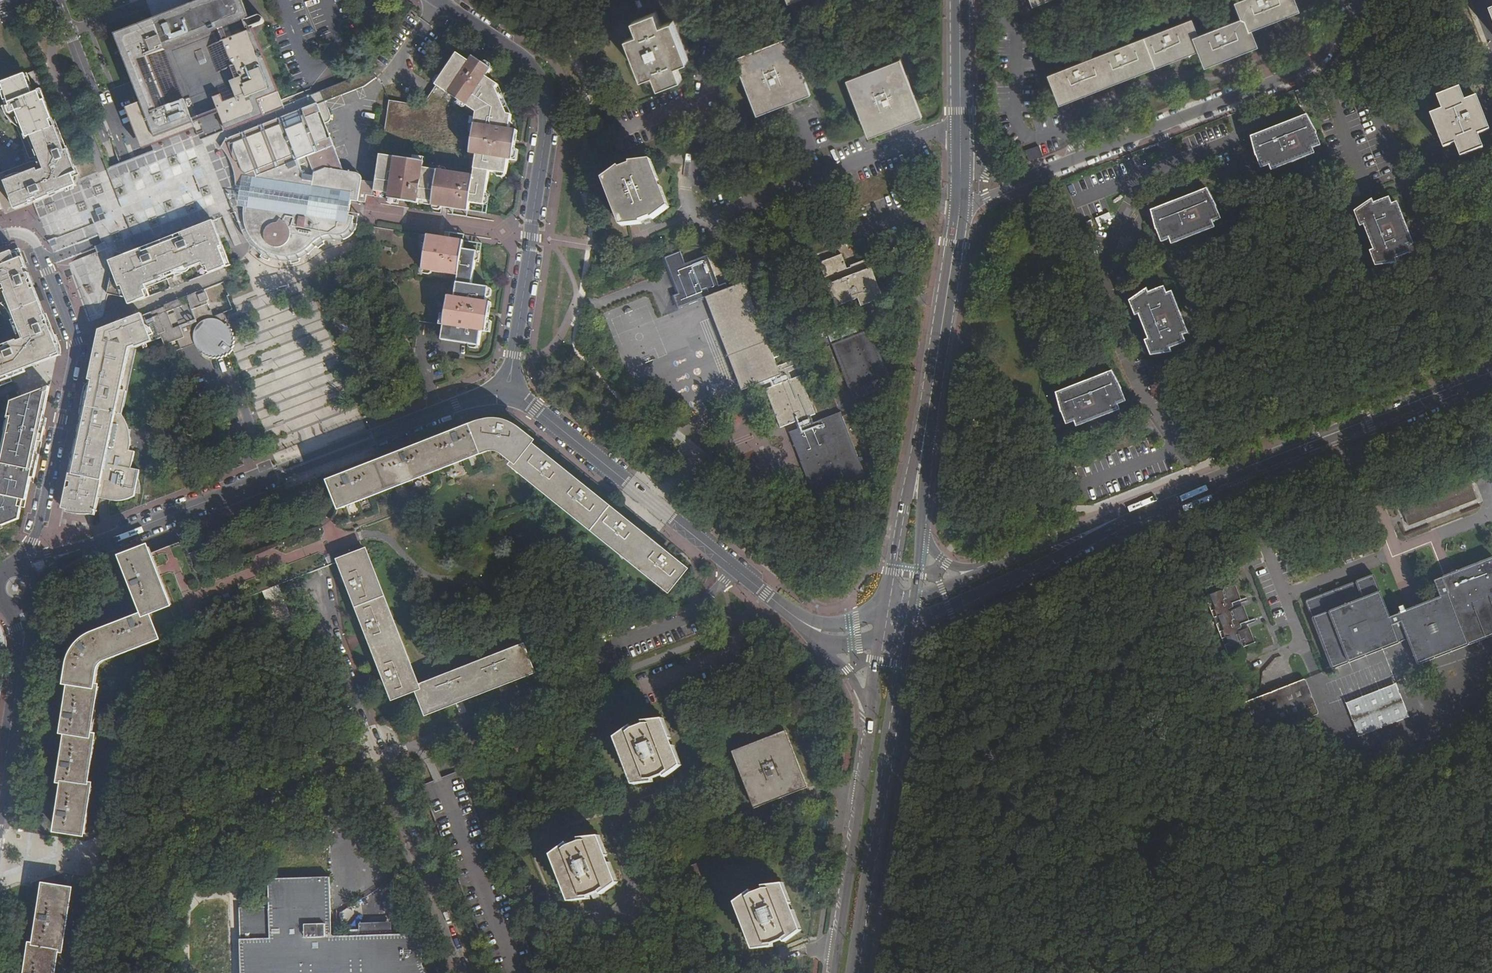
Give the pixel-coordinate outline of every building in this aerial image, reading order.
[(148,117),(149,117),(152,125),(161,122),(169,141),(194,130),(188,116),(213,105),(225,133),(276,112),(275,110),(243,34),(235,14),(243,10),(238,0),(222,0),(203,8),(205,13),(172,27),(156,33),(152,23),(129,33),(113,40),(121,60),(140,105),(146,118),(148,117)] [(1299,4),(1298,0),(1247,0),(1243,2),(1251,23),(1262,19),(1263,21),(1283,14),(1282,11),(1299,4)] [(648,69),(641,71),(643,77),(650,75),(655,89),(678,80),(672,66),(682,62),(679,56),(674,58),(663,32),(669,29),(666,22),(657,26),(652,12),(630,20),(635,35),(628,37),(631,44),(637,41),(648,69)] [(1243,15),(1197,33),(1195,34),(1199,45),(1205,60),(1216,56),(1217,59),(1237,52),(1236,49),(1255,42),(1246,22),(1243,15)] [(243,29),(245,30),(261,24),(261,22),(261,21),(260,19),(258,18),(257,18),(255,18),(243,23),(242,24),(242,26),(243,29)] [(1199,45),(1195,34),(1191,23),(1053,76),(1061,98),(1080,91),(1081,94),(1102,86),(1101,83),(1117,77),(1118,79),(1138,71),(1137,69),(1160,60),(1161,63),(1180,55),(1179,53),(1199,45)] [(674,58),(679,56),(669,29),(663,32),(674,58)] [(631,44),(641,71),(648,69),(637,41),(631,44)] [(746,59),(738,62),(746,81),(751,79),(755,89),(750,91),(757,111),(765,108),(765,110),(799,96),(798,94),(806,91),(798,72),(792,75),(788,65),(794,63),(786,43),(778,46),(778,45),(746,57),(746,59)] [(435,87),(455,54),(454,53),(433,85),(435,87)] [(423,163),(381,157),(378,157),(375,183),(373,194),(375,194),(388,196),(388,201),(416,205),(417,201),(431,203),(431,207),(442,209),(467,213),(468,204),(482,206),(487,172),(505,175),(507,161),(512,161),(516,131),(509,129),(511,115),(508,115),(495,91),(497,88),(485,79),(490,71),(471,57),(467,62),(455,54),(435,87),(474,115),(468,156),(474,157),(471,177),(422,169),(423,163)] [(870,132),(878,129),(879,131),(912,118),(911,116),(917,114),(910,95),(904,97),(900,86),(906,84),(899,65),(892,68),(891,66),(858,79),(859,80),(851,83),(859,102),(865,100),(869,111),(863,113),(870,132)] [(83,182),(67,143),(65,144),(57,125),(54,126),(51,118),(54,117),(46,98),(43,99),(39,89),(33,91),(25,71),(0,80),(0,88),(6,102),(1,104),(2,109),(4,113),(8,119),(12,122),(15,124),(20,126),(25,128),(28,130),(30,133),(32,136),(38,152),(41,151),(46,164),(44,165),(45,168),(38,170),(37,168),(25,172),(14,173),(8,175),(9,179),(5,181),(15,205),(16,208),(34,201),(83,182)] [(371,85),(367,75),(324,90),(327,99),(371,85)] [(1435,113),(1448,147),(1457,143),(1462,156),(1484,148),(1479,135),(1487,132),(1474,98),(1465,102),(1460,88),(1439,96),(1444,110),(1435,113)] [(1303,105),(1310,102),(1306,91),(1299,94),(1303,105)] [(373,194),(375,183),(362,182),(362,180),(361,179),(360,176),(358,175),(356,174),(344,173),(325,125),(327,123),(329,122),(330,120),(330,117),(327,109),(320,92),(282,108),(275,110),(276,112),(279,121),(226,142),(232,157),(236,156),(241,172),(242,174),(250,179),(249,181),(253,183),(251,199),(247,199),(246,202),(245,207),(245,213),(246,219),(247,222),(248,227),(251,233),(254,238),(258,242),(261,245),(265,248),(262,252),(261,254),(263,256),(266,258),(270,259),(271,257),(274,252),(279,254),(284,255),(287,255),(292,255),(292,260),(292,262),(302,261),(301,258),(300,254),(305,252),(308,250),(311,248),(313,246),(316,243),(319,246),(321,248),(326,244),(325,242),(324,238),(325,237),(328,236),(332,235),(336,234),(340,234),(343,234),(346,233),(349,231),(352,229),(354,226),(354,225),(355,223),(355,220),(355,217),(350,216),(352,202),(365,204),(366,197),(372,198),(373,194)] [(1474,98),(1487,132),(1491,130),(1478,97),(1474,98)] [(1331,119),(1323,103),(1314,107),(1323,123),(1331,119)] [(1432,114),(1445,148),(1448,147),(1435,113),(1432,114)] [(1315,134),(1304,117),(1248,138),(1252,157),(1255,156),(1258,165),(1267,162),(1269,168),(1308,154),(1306,148),(1314,144),(1312,136),(1315,134)] [(608,188),(621,222),(624,221),(627,229),(642,228),(640,224),(651,220),(652,224),(663,215),(660,207),(663,205),(650,171),(646,173),(643,165),(630,167),(631,170),(621,174),(619,170),(608,179),(611,187),(608,188)] [(1221,206),(1209,189),(1153,210),(1158,230),(1161,228),(1164,238),(1173,234),(1175,240),(1213,226),(1211,220),(1220,216),(1217,208),(1221,206)] [(1381,263),(1395,263),(1403,261),(1401,258),(1408,255),(1404,243),(1410,240),(1397,207),(1391,209),(1386,197),(1379,199),(1378,196),(1360,207),(1360,208),(1365,222),(1375,248),(1381,263)] [(1365,222),(1360,208),(1356,210),(1361,224),(1365,222)] [(214,220),(178,234),(176,240),(168,243),(171,247),(174,251),(176,255),(181,268),(188,265),(189,269),(204,263),(207,270),(211,268),(212,273),(229,266),(227,260),(221,246),(224,245),(214,220)] [(49,241),(53,253),(73,245),(69,233),(49,241)] [(462,251),(463,243),(426,237),(421,272),(458,278),(455,297),(449,296),(442,342),(481,347),(483,333),(488,334),(492,305),(488,304),(490,289),(472,287),(477,254),(462,251)] [(230,259),(224,245),(221,246),(227,260),(230,259)] [(40,364),(64,356),(58,336),(55,337),(51,326),(37,288),(21,246),(18,248),(0,254),(0,309),(3,313),(5,317),(6,323),(6,328),(4,334),(3,338),(5,339),(0,347),(0,384),(14,379),(13,375),(12,373),(40,364)] [(117,252),(109,290),(124,293),(123,297),(144,301),(150,299),(148,294),(151,293),(148,286),(163,280),(162,276),(167,274),(162,262),(161,258),(160,253),(160,247),(137,256),(117,252)] [(683,260),(678,248),(662,254),(676,290),(670,292),(675,305),(703,294),(726,285),(723,280),(717,283),(705,252),(683,260)] [(1376,264),(1381,263),(1375,248),(1371,250),(1376,264)] [(839,306),(862,296),(865,305),(888,296),(873,257),(850,265),(845,253),(822,262),(839,306)] [(798,427),(794,429),(805,459),(800,461),(813,495),(865,475),(841,411),(806,424),(803,417),(813,413),(798,372),(789,376),(786,369),(795,366),(792,356),(776,362),(744,278),(726,285),(703,294),(739,388),(761,380),(778,427),(796,420),(798,427)] [(1150,289),(1135,298),(1141,313),(1151,339),(1156,354),(1173,351),(1172,347),(1183,343),(1181,335),(1188,332),(1173,295),(1165,298),(1162,288),(1151,292),(1150,289)] [(208,305),(201,291),(165,305),(166,307),(154,312),(155,317),(154,317),(161,334),(162,334),(164,338),(171,356),(185,351),(184,349),(180,339),(193,333),(197,343),(199,346),(201,348),(204,350),(207,353),(211,355),(215,355),(219,356),(223,355),(227,353),(229,351),(232,347),(234,344),(235,340),(235,336),(233,331),(231,327),(229,324),(226,322),(227,320),(229,317),(231,317),(229,313),(219,317),(217,311),(214,312),(211,304),(208,305)] [(1141,313),(1135,298),(1132,301),(1137,315),(1141,313)] [(120,435),(111,433),(115,415),(125,365),(128,365),(131,350),(138,347),(164,338),(162,334),(161,334),(154,317),(145,321),(143,314),(135,317),(131,319),(130,317),(128,316),(126,316),(125,316),(123,318),(122,320),(122,322),(101,331),(91,383),(86,388),(81,414),(85,414),(81,433),(66,508),(71,509),(71,512),(75,513),(80,514),(84,514),(90,514),(94,514),(95,510),(100,511),(103,497),(111,499),(116,500),(121,500),(127,499),(132,497),(136,496),(139,495),(139,492),(142,477),(144,469),(135,467),(139,450),(133,449),(135,443),(134,436),(121,434),(120,435)] [(832,342),(844,373),(849,371),(854,387),(850,389),(854,398),(894,383),(890,373),(884,375),(882,367),(887,365),(873,326),(832,342)] [(184,349),(197,343),(193,333),(180,339),(184,349)] [(1152,355),(1156,354),(1151,339),(1147,341),(1152,355)] [(890,373),(887,365),(882,367),(884,375),(890,373)] [(849,371),(844,373),(850,389),(854,387),(849,371)] [(1079,424),(1118,409),(1116,403),(1124,400),(1121,391),(1124,390),(1114,372),(1058,393),(1062,413),(1065,412),(1069,421),(1077,418),(1079,424)] [(5,406),(0,431),(0,530),(19,524),(21,513),(24,513),(48,390),(32,396),(13,403),(5,406)] [(476,426),(471,428),(480,451),(488,448),(491,447),(495,447),(500,448),(503,450),(506,451),(518,461),(519,459),(532,470),(530,473),(543,483),(546,480),(568,498),(565,501),(583,515),(586,512),(605,527),(603,530),(618,543),(621,539),(656,567),(653,570),(669,582),(672,579),(677,583),(689,568),(532,442),(534,440),(522,431),(517,428),(512,426),(508,425),(504,424),(499,423),(493,423),(487,423),(482,424),(476,426)] [(471,428),(470,425),(332,479),(342,504),(353,500),(353,503),(373,495),(372,492),(395,484),(396,486),(416,479),(415,476),(454,461),(455,463),(476,455),(475,452),(480,451),(471,428)] [(805,459),(794,429),(788,431),(800,461),(805,459)] [(1469,481),(1455,486),(1461,504),(1475,499),(1469,481)] [(1461,504),(1455,486),(1401,507),(1407,525),(1461,504)] [(326,525),(328,531),(338,529),(337,523),(326,525)] [(161,580),(150,550),(125,559),(147,617),(102,634),(97,636),(92,639),(87,641),(83,645),(80,649),(77,653),(75,657),(72,662),(71,667),(70,671),(68,683),(72,684),(64,733),(69,733),(62,782),(66,783),(58,832),(79,835),(79,830),(83,831),(86,809),(82,808),(86,786),(82,785),(83,779),(86,780),(89,759),(85,759),(89,736),(85,736),(86,729),(90,730),(93,711),(88,710),(92,687),(84,686),(86,673),(91,674),(93,672),(95,669),(97,666),(100,664),(103,661),(105,660),(103,655),(132,644),(133,647),(152,640),(150,636),(158,633),(151,615),(169,608),(158,581),(161,580)] [(1481,561),(1491,594),(1491,556),(1481,561)] [(377,615),(371,601),(375,599),(367,579),(364,581),(356,560),(333,569),(385,704),(407,695),(404,686),(408,685),(400,666),(396,667),(384,634),(388,632),(380,614),(377,615)] [(1491,635),(1491,594),(1481,561),(1433,580),(1439,597),(1390,616),(1373,574),(1304,601),(1331,669),(1406,639),(1416,665),(1491,635)] [(1230,611),(1229,608),(1233,606),(1231,603),(1241,599),(1235,585),(1204,597),(1226,653),(1254,642),(1248,627),(1238,632),(1237,629),(1241,627),(1239,624),(1248,620),(1243,606),(1230,611)] [(283,616),(273,590),(258,595),(268,622),(283,616)] [(479,694),(503,684),(502,680),(516,675),(508,653),(416,689),(410,691),(411,693),(418,712),(427,709),(428,714),(451,705),(450,700),(477,690),(479,694)] [(1319,713),(1305,678),(1242,704),(1254,738),(1319,713)] [(664,726),(660,727),(657,719),(644,720),(645,724),(635,728),(633,724),(621,733),(624,741),(621,743),(634,776),(637,774),(640,783),(655,782),(654,778),(665,773),(666,777),(677,769),(674,761),(677,759),(664,726)] [(788,755),(791,754),(784,735),(779,737),(778,735),(745,748),(746,751),(739,753),(758,801),(764,798),(765,801),(799,787),(798,785),(803,783),(795,764),(793,765),(788,755)] [(567,895),(571,893),(574,901),(589,899),(588,896),(598,892),(599,895),(610,888),(606,879),(610,877),(598,845),(594,846),(590,838),(577,839),(578,843),(568,847),(566,844),(554,852),(558,860),(554,862),(567,895)] [(242,941),(243,972),(430,972),(424,964),(423,944),(423,941),(421,938),(418,936),(416,935),(413,935),(393,936),(361,937),(337,938),(335,936),(334,879),(273,881),(275,940),(242,941)] [(784,890),(781,892),(778,883),(764,884),(765,888),(754,892),(753,888),(740,897),(744,906),(742,907),(755,940),(757,939),(760,947),(776,946),(774,942),(784,938),(785,941),(798,933),(794,924),(796,924),(784,890)] [(57,950),(60,951),(61,942),(63,942),(67,919),(65,919),(69,890),(47,887),(37,947),(33,947),(29,972),(53,972),(57,950)] [(360,924),(361,937),(393,936),(393,923),(360,924)]
